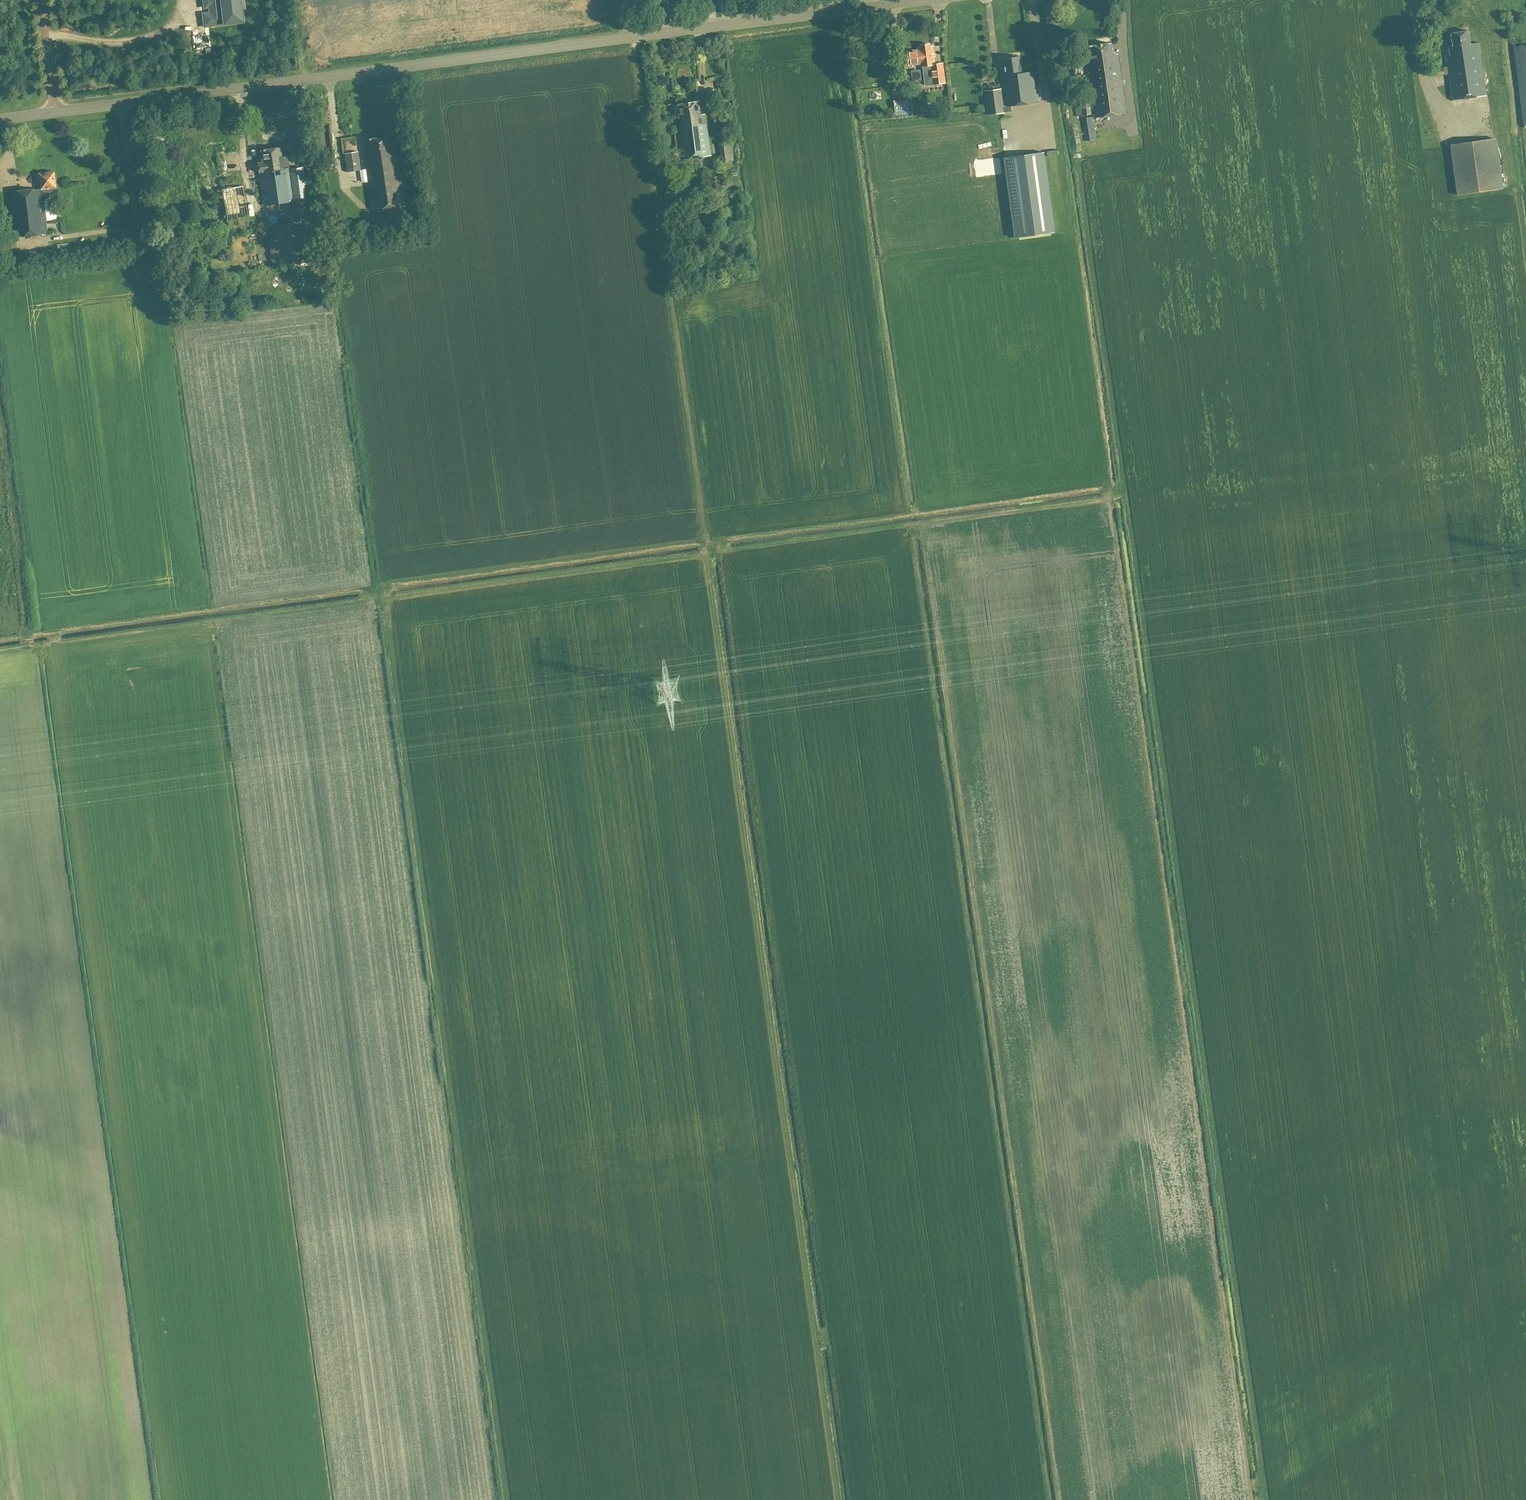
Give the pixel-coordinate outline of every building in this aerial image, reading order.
[(203,14),(204,27),(205,27),(225,25),(224,20),(232,19),(233,24),(243,23),(242,9),(241,0),(209,0),(210,6),(209,7),(209,8),(210,14),(204,14),(203,14)] [(1446,56),(1448,67),(1452,100),(1486,95),(1479,43),(1471,44),(1469,31),(1451,34),(1453,47),(1449,47),(1450,55),(1446,56)] [(917,50),(907,51),(908,65),(919,64),(919,67),(922,66),(925,85),(944,83),(942,64),(935,65),(933,46),(930,47),(929,44),(920,45),(920,48),(917,48),(917,50)] [(1087,62),(1088,70),(1086,71),(1093,118),(1126,113),(1117,56),(1111,52),(1110,44),(1089,47),(1090,52),(1088,53),(1089,62),(1087,62)] [(1513,46),(1523,126),(1525,126),(1525,45),(1513,46)] [(987,92),(988,98),(985,99),(987,115),(994,115),(1004,113),(1011,112),(1010,107),(1037,103),(1032,72),(1021,74),(1019,58),(1019,57),(1014,57),(1004,59),(1005,66),(1004,66),(1005,76),(1000,77),(1002,90),(1003,96),(1001,97),(1001,96),(998,97),(998,91),(987,92)] [(1089,99),(1081,100),(1082,108),(1075,109),(1076,117),(1092,115),(1089,99)] [(679,118),(675,119),(680,159),(710,155),(705,114),(700,115),(698,101),(677,104),(679,118)] [(912,112),(911,101),(894,103),(895,114),(912,112)] [(1092,119),(1086,120),(1089,142),(1096,141),(1092,119)] [(1006,130),(1007,142),(1015,141),(1013,129),(1006,130)] [(405,204),(403,193),(395,136),(365,140),(366,147),(363,147),(372,209),(405,204)] [(1458,196),(1480,193),(1501,189),(1494,139),(1451,145),(1458,196)] [(730,142),(719,144),(721,163),(733,161),(730,142)] [(258,172),(260,182),(263,205),(307,198),(302,167),(289,169),(287,157),(282,157),(281,148),(261,151),(263,163),(258,164),(259,171),(258,172)] [(358,151),(344,154),(347,172),(360,170),(358,151)] [(1003,157),(1014,238),(1054,232),(1043,152),(1003,157)] [(9,193),(14,237),(47,233),(42,194),(56,192),(53,172),(39,174),(40,190),(9,193)] [(227,217),(235,217),(233,186),(224,186),(227,217)] [(247,198),(236,199),(238,216),(248,215),(247,198)] [(291,223),(266,226),(272,268),(317,261),(312,226),(292,229),(291,223)]
